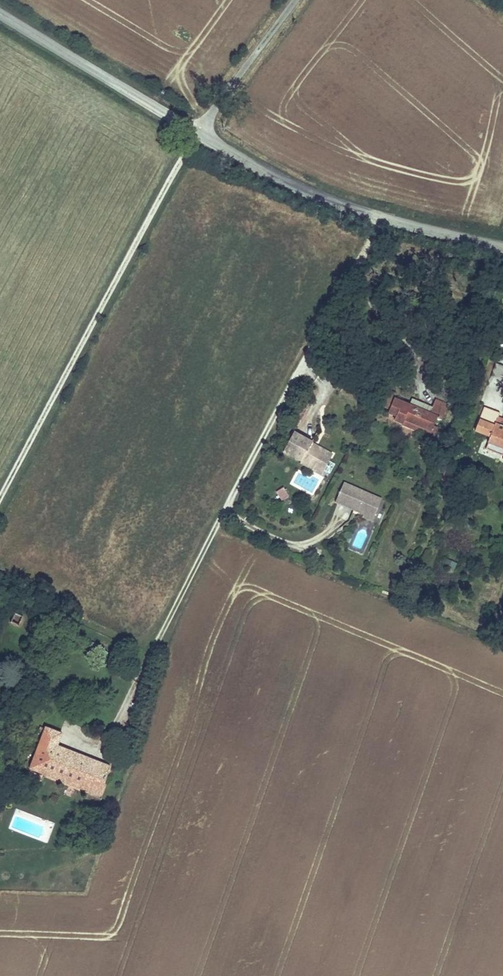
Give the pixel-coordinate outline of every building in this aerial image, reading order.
[(435,430),(438,423),(441,424),(448,408),(436,402),(435,402),(431,412),(428,418),(411,410),(393,402),(387,414),(394,417),(428,432),(425,437),(434,441),(438,431),(435,430)] [(431,412),(414,404),(411,410),(428,418),(431,412)] [(485,414),(478,428),(493,434),(490,440),(502,446),(502,422),(485,414)] [(428,432),(394,417),(392,422),(425,437),(428,432)] [(334,454),(295,433),(285,453),(303,462),(302,464),(311,468),(313,464),(326,470),(334,454)] [(490,440),(488,446),(502,453),(502,446),(490,440)] [(323,475),(326,470),(313,464),(311,468),(323,475)] [(376,515),(382,498),(344,483),(336,503),(365,514),(366,514),(367,511),(376,515)] [(282,485),(272,491),(279,501),(289,495),(282,485)] [(374,520),(376,515),(367,511),(366,514),(365,514),(364,517),(374,520)] [(8,619),(16,624),(21,615),(12,610),(8,619)] [(109,771),(58,747),(63,735),(50,730),(34,768),(98,795),(109,771)]
